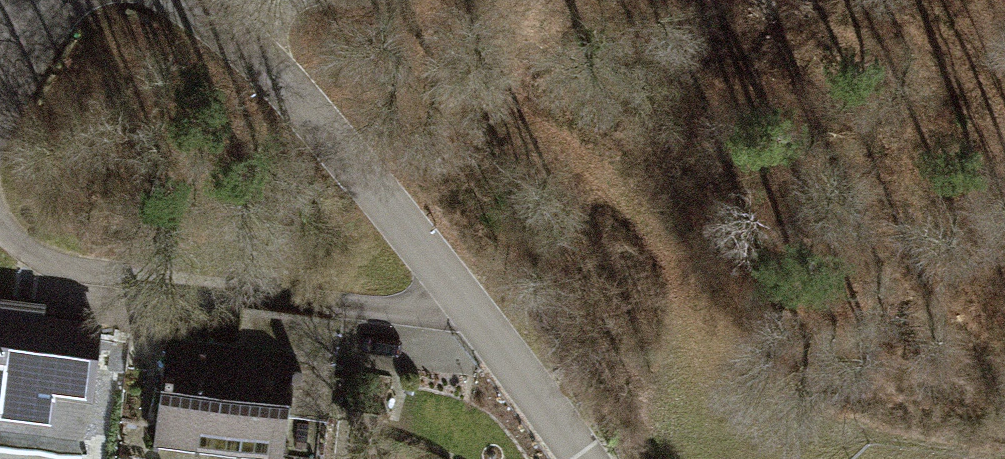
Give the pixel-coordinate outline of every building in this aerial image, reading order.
[(45,420),(47,386),(88,390),(92,315),(35,309),(37,296),(0,292),(0,414),(45,420)] [(288,350),(155,335),(143,441),(276,456),(288,350)]
